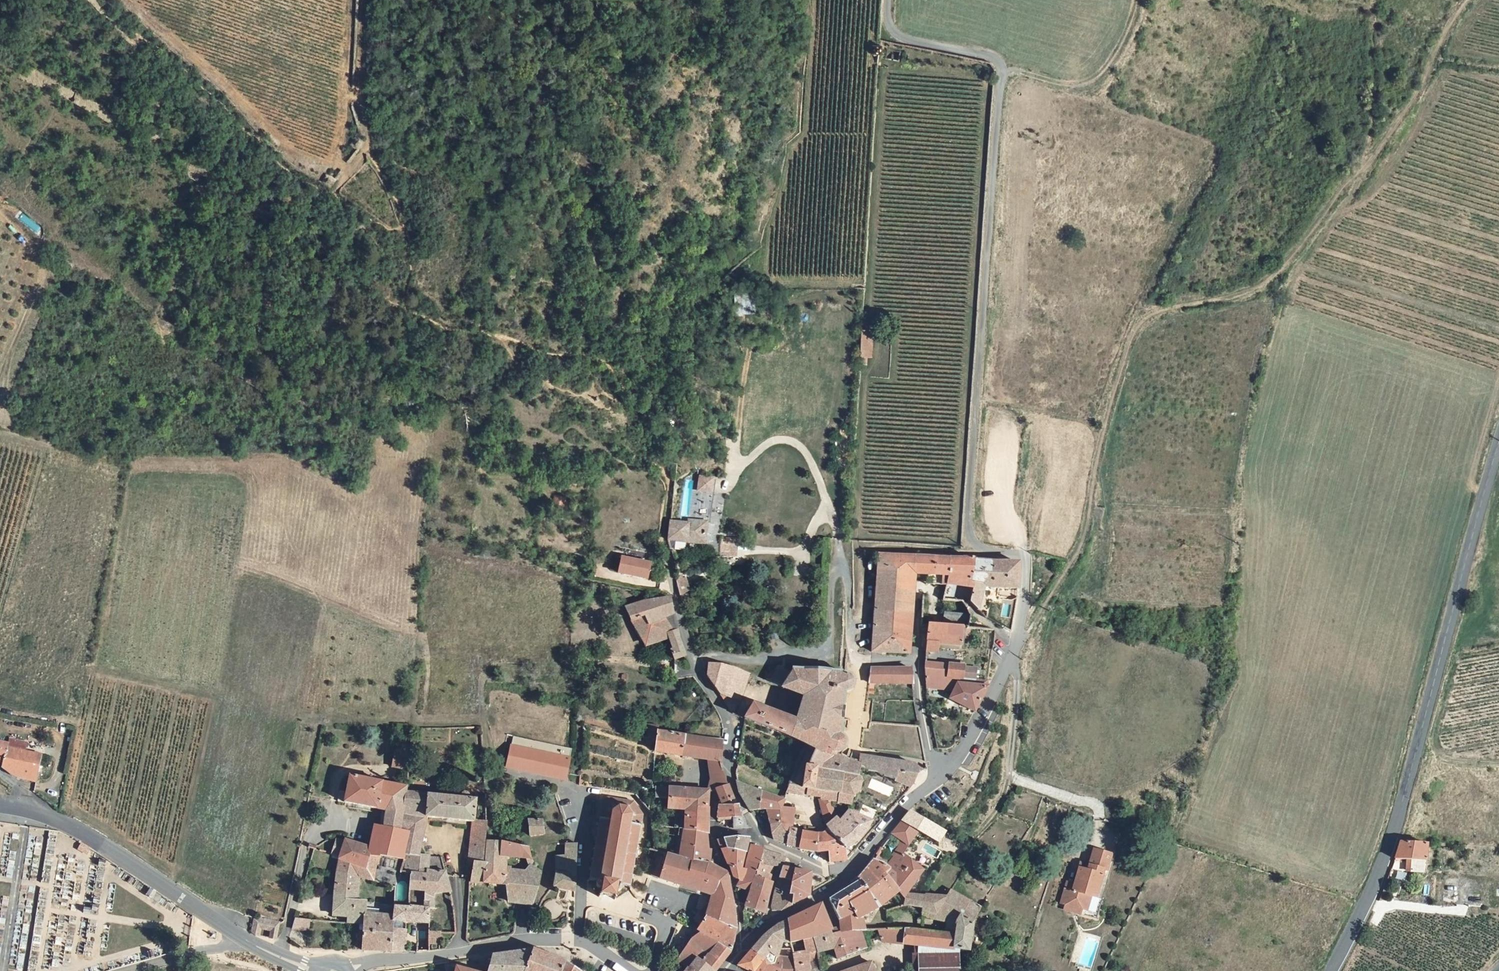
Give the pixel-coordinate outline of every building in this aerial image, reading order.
[(898,60),(899,51),(888,50),(888,59),(898,60)] [(752,314),(752,293),(734,292),(734,314),(752,314)] [(872,362),(874,328),(865,327),(862,361),(872,362)] [(683,518),(666,517),(664,536),(695,537),(696,516),(683,515),(683,518)] [(711,531),(712,550),(728,549),(727,530),(711,531)] [(615,568),(642,574),(646,559),(618,553),(615,568)] [(873,586),(911,589),(912,575),(913,558),(875,557),(873,586)] [(946,559),(913,558),(912,575),(946,577),(946,559)] [(946,583),(968,585),(970,561),(958,560),(946,559),(946,577),(946,583)] [(970,561),(968,585),(966,603),(965,604),(972,610),(976,586),(1015,587),(1016,562),(970,561)] [(683,575),(673,578),(675,594),(689,586),(683,575)] [(911,589),(873,586),(872,615),(909,618),(911,589)] [(619,603),(622,618),(634,640),(660,630),(665,646),(664,646),(668,656),(679,653),(674,643),(673,628),(666,626),(658,612),(667,610),(665,594),(663,594),(639,596),(619,603)] [(964,623),(965,613),(943,613),(943,623),(964,623)] [(872,615),(869,654),(900,656),(907,656),(908,636),(909,627),(909,618),(872,615)] [(961,647),(962,630),(923,628),(923,656),(936,657),(937,645),(961,647)] [(704,662),(705,672),(728,707),(729,708),(741,693),(750,672),(718,663),(704,662)] [(923,663),(923,676),(962,681),(963,668),(923,663)] [(785,687),(789,675),(789,673),(779,667),(776,672),(775,672),(770,680),(785,687)] [(790,668),(789,673),(789,675),(785,687),(803,694),(810,670),(790,668)] [(837,692),(839,674),(810,670),(803,694),(820,701),(821,691),(837,692)] [(908,670),(868,670),(866,671),(865,685),(910,684),(908,670)] [(820,701),(819,716),(839,718),(841,693),(842,693),(845,692),(849,691),(852,688),(852,683),(851,681),(845,674),(843,674),(839,674),(837,692),(821,691),(820,701)] [(755,683),(782,694),(785,687),(770,680),(758,675),(755,683)] [(948,701),(974,714),(986,691),(987,688),(956,685),(948,701)] [(803,694),(801,703),(793,721),(809,729),(815,716),(819,716),(820,701),(803,694)] [(742,714),(788,735),(793,721),(751,702),(742,714)] [(815,716),(809,729),(804,742),(796,760),(853,771),(854,765),(858,760),(837,758),(837,755),(840,753),(842,750),(843,748),(843,745),(842,741),(840,737),(841,718),(839,718),(819,716),(815,716)] [(720,736),(685,731),(668,728),(654,726),(655,719),(642,717),(641,724),(646,725),(645,732),(653,733),(651,747),(704,754),(710,784),(722,781),(718,760),(720,736)] [(809,729),(793,721),(788,735),(804,742),(809,729)] [(560,771),(563,761),(565,750),(506,736),(501,757),(560,771)] [(8,743),(0,741),(0,761),(4,762),(2,767),(14,770),(12,775),(36,781),(42,755),(25,751),(27,742),(9,738),(8,743)] [(384,756),(398,758),(400,743),(386,742),(384,756)] [(885,770),(915,775),(918,772),(919,772),(914,763),(859,752),(858,760),(854,765),(883,777),(885,770)] [(796,760),(789,777),(783,792),(817,795),(839,797),(847,797),(848,787),(854,787),(855,785),(856,783),(857,781),(857,774),(856,772),(854,771),(853,771),(796,760)] [(387,854),(395,783),(396,777),(340,768),(337,784),(335,795),(378,802),(377,810),(375,810),(373,820),(367,819),(364,841),(363,847),(387,854)] [(907,788),(908,787),(915,775),(885,770),(883,777),(907,788)] [(782,795),(734,775),(737,788),(744,806),(760,802),(763,820),(785,823),(790,806),(779,803),(782,795)] [(714,799),(727,795),(722,781),(710,784),(710,785),(714,799)] [(329,782),(327,793),(335,795),(337,784),(329,782)] [(701,788),(648,782),(647,791),(647,794),(660,795),(659,804),(677,805),(700,806),(700,799),(701,788)] [(395,783),(387,854),(385,867),(405,870),(436,865),(433,850),(411,847),(415,809),(439,811),(465,813),(468,791),(395,783)] [(596,796),(588,835),(580,875),(589,877),(592,881),(590,890),(608,893),(610,885),(614,881),(623,883),(637,809),(629,798),(605,792),(596,796)] [(838,806),(839,797),(817,795),(819,821),(837,841),(862,819),(838,806)] [(723,803),(712,802),(710,815),(726,816),(724,827),(725,827),(737,827),(738,822),(735,812),(731,812),(729,804),(728,802),(723,803)] [(675,827),(698,829),(698,828),(700,806),(677,805),(675,827)] [(893,819),(927,838),(934,829),(901,810),(893,819)] [(462,835),(478,836),(478,815),(465,813),(462,835)] [(534,813),(510,815),(511,830),(535,828),(534,824),(534,818),(534,813)] [(710,815),(710,820),(724,827),(726,816),(710,815)] [(927,838),(893,819),(882,832),(895,840),(888,851),(876,865),(875,868),(879,871),(874,877),(892,891),(894,888),(912,865),(910,864),(927,838)] [(764,829),(767,833),(791,842),(794,829),(784,828),(785,823),(763,820),(764,829)] [(837,855),(837,841),(819,821),(819,830),(815,830),(811,829),(808,844),(814,845),(816,845),(819,846),(820,858),(837,855)] [(675,827),(670,856),(700,861),(697,841),(698,829),(675,827)] [(794,829),(791,842),(793,843),(799,844),(808,844),(811,829),(801,829),(794,829)] [(362,859),(363,847),(364,841),(337,833),(335,843),(332,851),(362,859)] [(475,846),(478,846),(478,841),(478,836),(462,835),(460,853),(467,854),(474,854),(475,846)] [(568,869),(570,837),(566,836),(560,836),(559,851),(548,851),(549,868),(547,879),(567,883),(569,869),(568,869)] [(722,843),(732,845),(734,836),(722,836),(722,843)] [(335,843),(319,838),(318,841),(317,846),(332,851),(335,843)] [(722,843),(710,839),(711,847),(714,855),(718,864),(724,874),(729,875),(732,863),(727,862),(732,845),(722,843)] [(475,846),(474,854),(467,854),(464,868),(463,874),(498,875),(499,896),(523,899),(531,868),(495,864),(496,851),(519,853),(519,852),(520,842),(511,841),(500,840),(478,841),(478,846),(475,846)] [(734,856),(746,859),(750,844),(738,841),(734,856)] [(745,872),(759,876),(761,870),(763,870),(765,861),(769,862),(771,857),(774,858),(776,852),(762,848),(750,844),(746,859),(745,872)] [(1425,848),(1400,846),(1394,863),(1409,865),(1408,876),(1423,877),(1425,848)] [(356,918),(351,943),(360,944),(380,944),(386,910),(389,899),(402,900),(405,870),(385,867),(387,854),(363,847),(362,859),(332,851),(329,867),(327,881),(346,884),(349,870),(385,878),(378,908),(358,906),(356,918)] [(1099,900),(1110,852),(1091,848),(1087,869),(1077,867),(1073,882),(1066,880),(1059,910),(1084,916),(1089,897),(1099,900)] [(458,868),(464,868),(467,854),(460,853),(458,868)] [(714,869),(700,861),(670,856),(658,854),(650,877),(702,892),(695,912),(726,926),(725,916),(724,906),(722,896),(717,882),(714,881),(713,880),(714,869)] [(741,887),(745,875),(745,872),(746,859),(734,856),(732,863),(729,875),(729,883),(741,887)] [(905,905),(922,912),(931,899),(911,893),(894,888),(892,891),(874,877),(879,871),(875,868),(876,865),(867,858),(857,867),(848,877),(849,879),(864,907),(864,908),(879,897),(884,905),(885,904),(905,905)] [(787,877),(788,866),(773,863),(770,875),(787,877)] [(430,926),(445,926),(444,900),(427,903),(424,888),(440,883),(436,865),(405,870),(402,900),(422,904),(419,944),(423,944),(427,944),(428,944),(430,926)] [(800,879),(801,869),(788,866),(787,877),(785,898),(799,892),(800,879)] [(759,881),(758,881),(759,876),(745,872),(745,875),(741,887),(759,892),(761,882),(759,881)] [(787,877),(770,875),(763,902),(767,906),(785,898),(787,877)] [(820,898),(826,926),(818,928),(820,934),(832,932),(845,931),(847,931),(851,931),(847,917),(864,908),(864,907),(849,879),(834,888),(820,898)] [(333,915),(356,918),(358,906),(360,894),(345,891),(346,884),(327,881),(322,906),(335,908),(333,915)] [(736,903),(755,908),(759,892),(741,887),(736,903)] [(969,906),(938,888),(931,899),(922,912),(937,918),(934,932),(942,932),(939,946),(953,948),(959,921),(969,906)] [(386,910),(380,944),(392,944),(395,915),(407,917),(404,944),(419,944),(422,904),(402,900),(389,899),(386,910)] [(812,903),(778,918),(777,937),(782,936),(782,938),(800,933),(818,928),(812,903)] [(684,917),(688,920),(691,921),(695,912),(687,910),(684,917)] [(682,956),(691,945),(701,952),(709,940),(721,949),(724,939),(726,932),(726,926),(695,912),(691,921),(689,925),(693,928),(681,935),(667,954),(673,959),(664,970),(671,970),(682,956)] [(292,929),(307,932),(309,920),(295,917),(292,929)] [(777,937),(778,918),(760,926),(757,929),(747,940),(765,956),(794,954),(793,951),(804,949),(800,933),(782,938),(782,945),(772,945),(772,937),(777,937)] [(819,945),(824,957),(853,947),(847,931),(845,931),(832,932),(820,934),(818,928),(800,933),(804,949),(819,945)] [(939,946),(942,932),(934,932),(883,929),(862,930),(867,941),(939,947),(939,946)] [(702,970),(704,970),(721,949),(709,940),(701,952),(691,945),(682,956),(702,970)] [(765,956),(747,940),(740,948),(754,961),(761,966),(765,956)] [(476,970),(552,970),(556,957),(524,947),(481,952),(476,970)] [(740,948),(726,964),(736,970),(738,970),(747,970),(754,961),(740,948)] [(794,954),(767,957),(768,970),(796,970),(794,954)] [(682,956),(671,970),(702,970),(682,956)] [(747,970),(768,970),(767,957),(765,956),(761,966),(754,961),(747,970)] [(572,969),(556,957),(552,970),(571,970),(572,969)] [(444,962),(441,970),(472,970),(444,962)] [(830,970),(862,970),(858,962),(830,970)]
